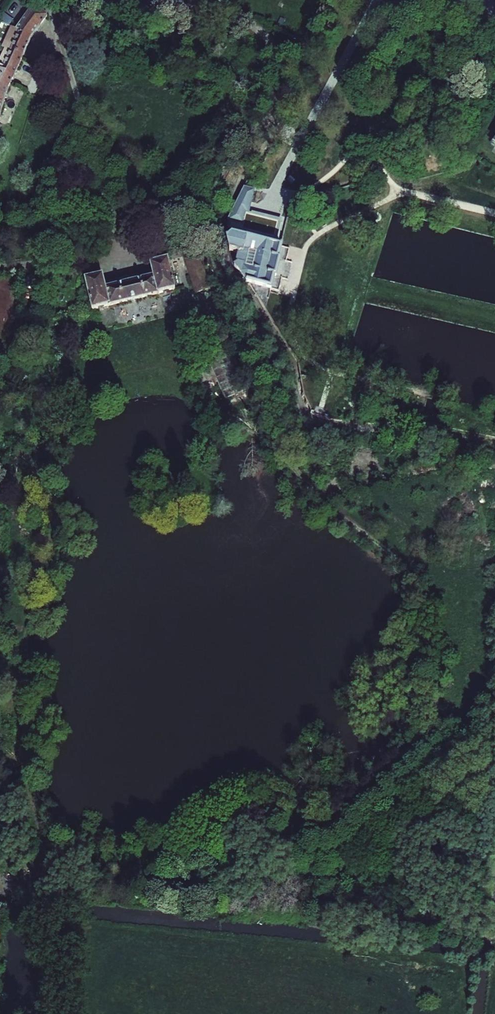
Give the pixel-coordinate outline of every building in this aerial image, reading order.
[(28,38),(30,40),(46,17),(46,16),(33,6),(18,26),(30,35),(28,38)] [(8,26),(12,20),(2,13),(0,15),(0,20),(8,26)] [(11,27),(1,48),(22,57),(30,40),(28,38),(30,35),(18,26),(16,29),(11,27)] [(290,49),(294,44),(274,33),(274,37),(278,44),(282,44),(290,49)] [(0,50),(0,115),(8,88),(22,57),(1,48),(0,50)] [(247,184),(229,221),(243,224),(245,212),(249,213),(250,209),(254,190),(250,189),(250,186),(247,184)] [(243,224),(229,221),(228,228),(257,235),(261,236),(275,240),(280,221),(249,213),(245,212),(243,224)] [(196,246),(201,245),(197,230),(181,235),(185,249),(196,246)] [(256,241),(231,235),(226,240),(232,268),(243,278),(246,285),(279,292),(289,249),(260,242),(256,241)] [(185,249),(197,293),(208,290),(196,246),(185,249)] [(93,310),(174,290),(167,260),(151,264),(154,277),(106,288),(103,276),(85,280),(93,310)]
